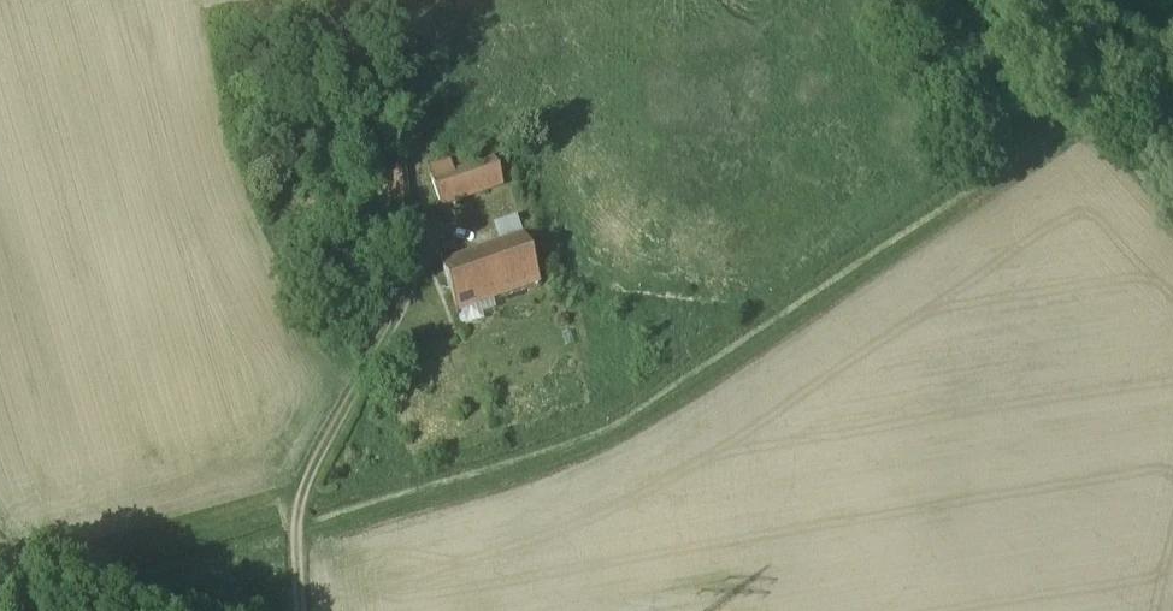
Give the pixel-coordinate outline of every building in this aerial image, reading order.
[(400,156),(374,160),(383,206),(409,201),(400,156)] [(429,168),(441,206),(503,186),(495,161),(455,174),(452,161),(429,168)] [(525,239),(469,258),(486,305),(541,286),(525,239)] [(486,305),(469,258),(441,268),(457,315),(486,305)]
